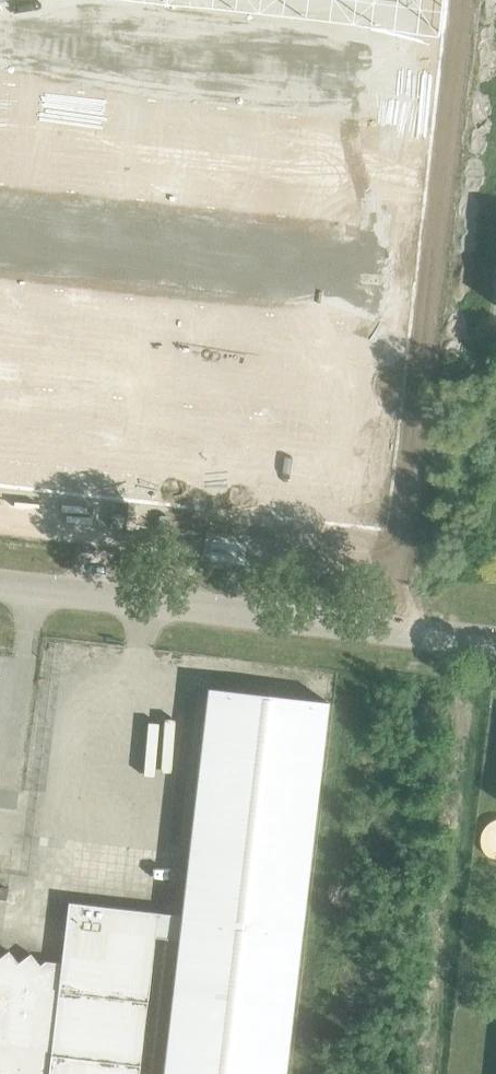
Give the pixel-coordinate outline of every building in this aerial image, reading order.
[(387,540),(449,0),(0,0),(0,495),(387,540)] [(4,1073),(5,1073),(29,1073),(30,1073),(138,1073),(154,933),(178,935),(162,1073),(283,1073),(326,701),(207,687),(180,916),(156,913),(67,903),(60,971),(41,969),(29,954),(17,963),(8,951),(0,957),(0,1073),(4,1073)]
